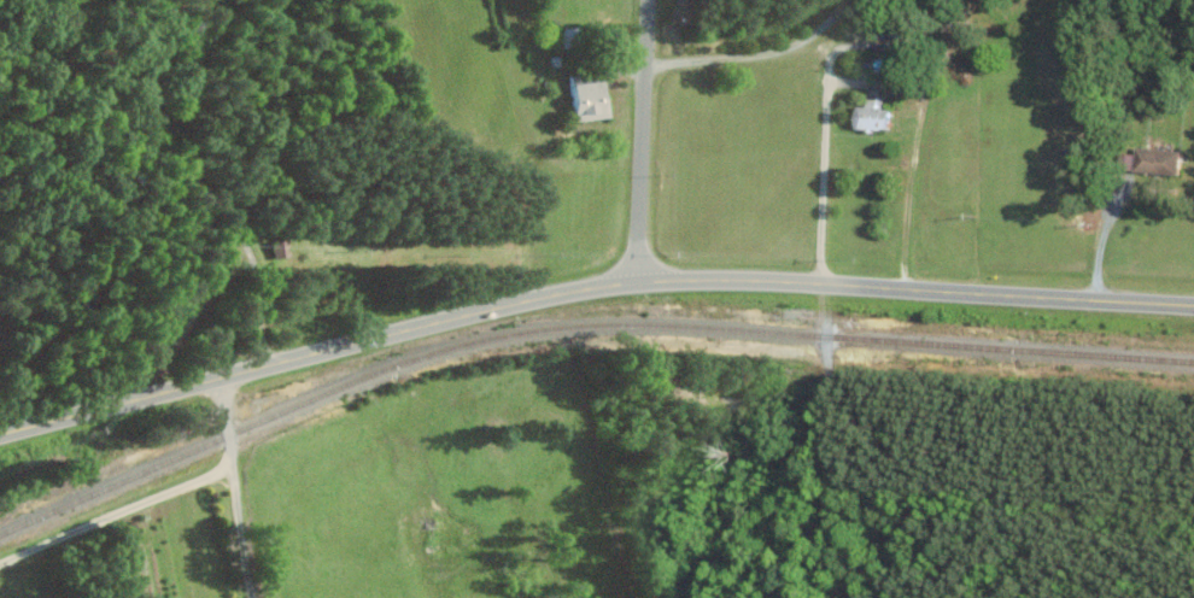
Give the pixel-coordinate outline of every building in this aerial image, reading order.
[(613,114),(609,80),(578,83),(582,118),(613,114)] [(869,106),(860,106),(860,130),(894,129),(893,108),(885,108),(885,97),(869,97),(869,106)] [(1183,173),(1184,150),(1142,148),(1141,171),(1183,173)]
